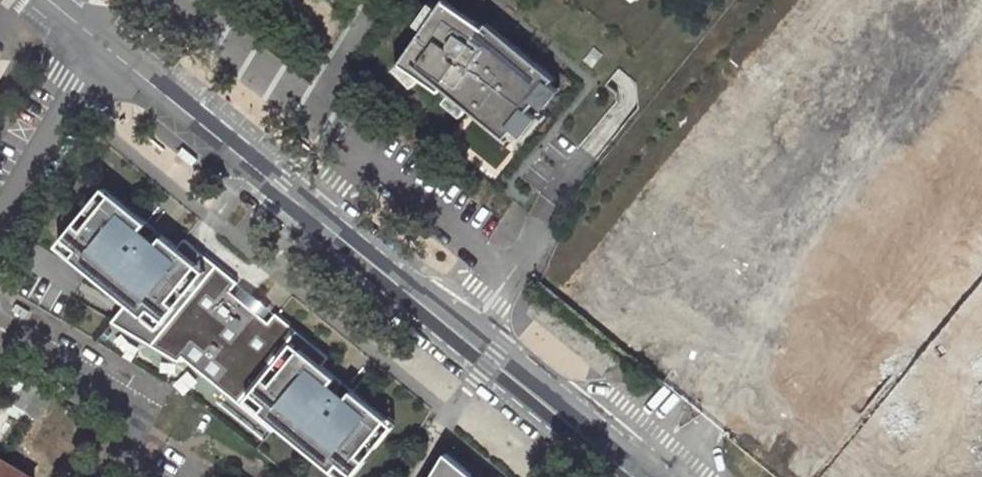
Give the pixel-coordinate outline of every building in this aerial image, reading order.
[(484,28),(444,0),(400,63),(440,91),(443,87),(505,138),(554,79),(488,23),(484,28)] [(660,314),(804,431),(826,404),(895,320),(856,288),(981,139),(981,0),(805,0),(619,225),(682,287),(660,314)] [(74,258),(129,304),(113,323),(180,363),(184,359),(195,346),(225,371),(214,384),(274,433),(279,428),(335,474),(341,466),(355,476),(356,476),(368,463),(360,457),(389,422),(324,368),(331,359),(278,315),(271,324),(266,320),(238,296),(233,293),(240,284),(187,240),(180,249),(160,232),(157,236),(146,228),(150,224),(114,195),(85,230),(78,224),(66,238),(80,250),(74,258)] [(66,238),(59,246),(74,258),(80,250),(66,238)] [(266,320),(273,311),(245,288),(238,296),(266,320)] [(195,346),(184,359),(214,384),(225,371),(195,346)] [(903,476),(981,476),(981,382),(903,476)] [(447,452),(432,476),(477,476),(447,452)] [(1,462),(0,464),(0,476),(27,476),(1,462)] [(335,474),(339,476),(355,476),(341,466),(335,474)]
